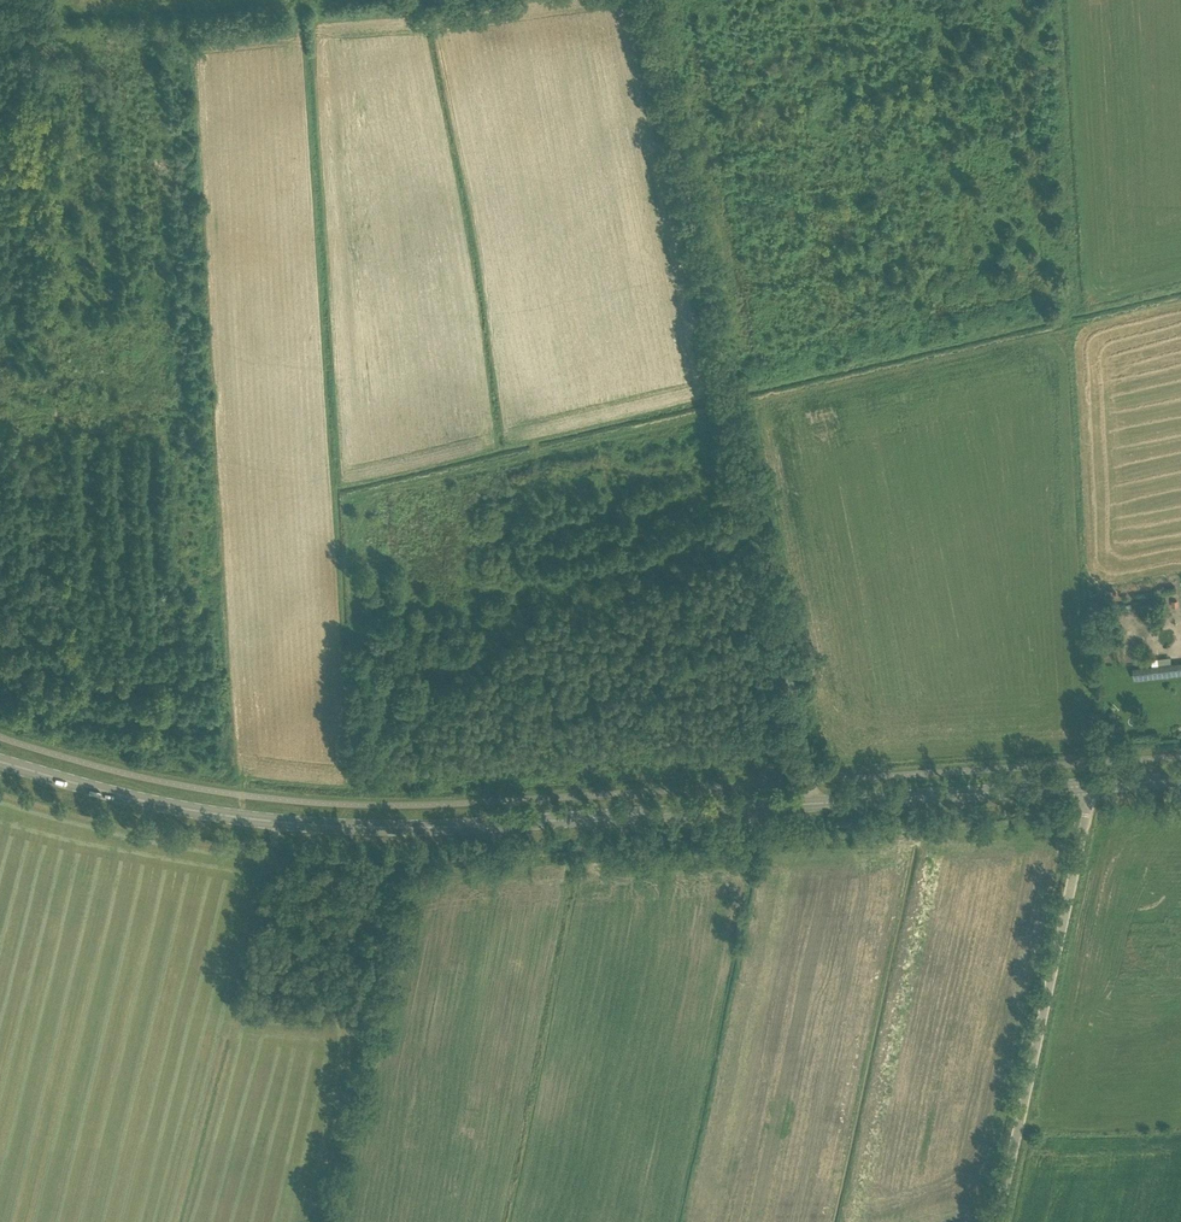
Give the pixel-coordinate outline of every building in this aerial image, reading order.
[(1168,660),(1168,669),(1180,668),(1180,660),(1168,660)] [(1141,671),(1167,669),(1167,661),(1140,663),(1141,671)]
